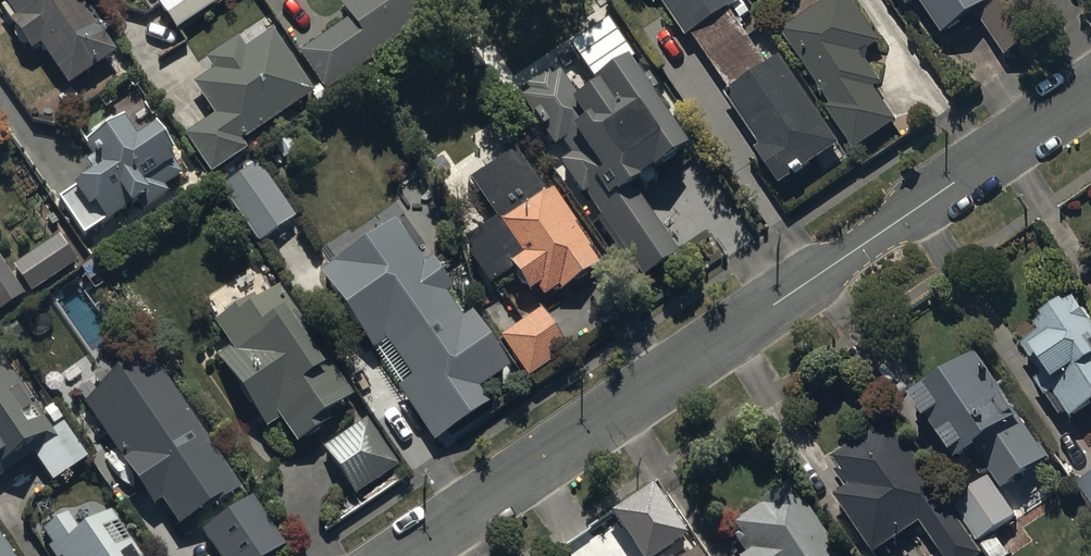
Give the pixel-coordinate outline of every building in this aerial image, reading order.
[(12,25),(32,55),(41,49),(69,91),(119,57),(102,32),(109,28),(95,7),(87,12),(79,0),(2,0),(17,22),(12,25)] [(420,0),(351,0),(341,7),(350,21),(296,58),(322,96),(434,20),(420,0)] [(695,38),(732,95),(728,97),(764,149),(758,154),(782,189),(843,148),(782,60),(771,68),(733,12),(746,4),(743,0),(661,0),(689,42),(695,38)] [(761,9),(775,0),(755,0),(761,9)] [(869,65),(872,54),(884,45),(853,0),(835,0),(784,35),(832,105),(826,109),(857,155),(900,125),(877,92),(884,87),(869,65)] [(909,11),(921,3),(944,38),(998,1),(997,0),(902,0),(909,11)] [(1025,0),(1010,0),(979,21),(1006,60),(1047,32),(1025,0)] [(211,175),(247,151),(243,145),(315,96),(274,35),(245,54),(240,45),(214,62),(221,72),(196,88),(216,118),(186,138),(211,175)] [(655,178),(689,155),(631,69),(628,71),(613,48),(584,67),(601,93),(581,106),(561,77),(554,82),(550,76),(527,92),(529,96),(522,101),(554,149),(561,145),(572,160),(562,166),(584,199),(587,197),(603,220),(596,225),(637,286),(681,257),(638,193),(645,188),(648,192),(659,184),(655,178)] [(126,128),(90,155),(97,165),(87,172),(92,180),(58,205),(85,242),(109,225),(110,226),(131,211),(134,214),(141,209),(145,214),(170,196),(167,191),(184,179),(171,162),(176,159),(158,134),(140,147),(126,128)] [(545,197),(516,155),(472,186),(494,218),(462,239),(474,256),(470,258),(492,291),(515,275),(530,296),(539,290),(546,300),(558,291),(562,297),(603,268),(575,229),(579,226),(554,191),(545,197)] [(295,216),(257,161),(220,186),(258,242),(295,216)] [(395,220),(319,272),(372,349),(386,339),(411,377),(397,386),(435,440),(489,404),(478,388),(508,368),(470,312),(462,318),(444,293),(452,288),(431,258),(424,262),(395,220)] [(59,233),(14,263),(32,289),(76,259),(59,233)] [(25,291),(0,254),(0,308),(25,291)] [(1019,344),(1068,415),(1088,401),(1090,405),(1090,320),(1069,289),(1035,313),(1044,326),(1019,344)] [(354,400),(279,291),(259,305),(255,299),(216,326),(232,350),(217,360),(267,433),(281,423),(300,450),(329,430),(324,422),(354,400)] [(570,356),(541,314),(501,341),(530,383),(570,356)] [(243,487),(149,345),(117,366),(85,404),(152,504),(160,499),(177,526),(213,502),(215,506),(243,487)] [(973,348),(908,393),(952,458),(972,444),(1002,488),(1048,456),(973,348)] [(33,454),(53,484),(88,461),(52,408),(39,416),(3,361),(0,363),(0,485),(16,474),(12,468),(33,454)] [(369,422),(324,451),(355,499),(400,470),(369,422)] [(834,461),(840,471),(835,474),(848,493),(838,500),(875,555),(876,555),(921,526),(941,555),(982,555),(894,422),(834,461)] [(1077,485),(1090,505),(1090,476),(1077,485)] [(1017,517),(990,479),(952,506),(979,544),(1017,517)] [(789,486),(760,506),(762,509),(734,528),(740,538),(735,541),(744,555),(836,555),(789,486)] [(201,531),(218,555),(271,555),(286,546),(253,497),(201,531)] [(112,516),(82,538),(68,517),(44,534),(54,548),(48,552),(51,555),(140,555),(112,516)] [(0,540),(0,555),(11,555),(0,540)]
